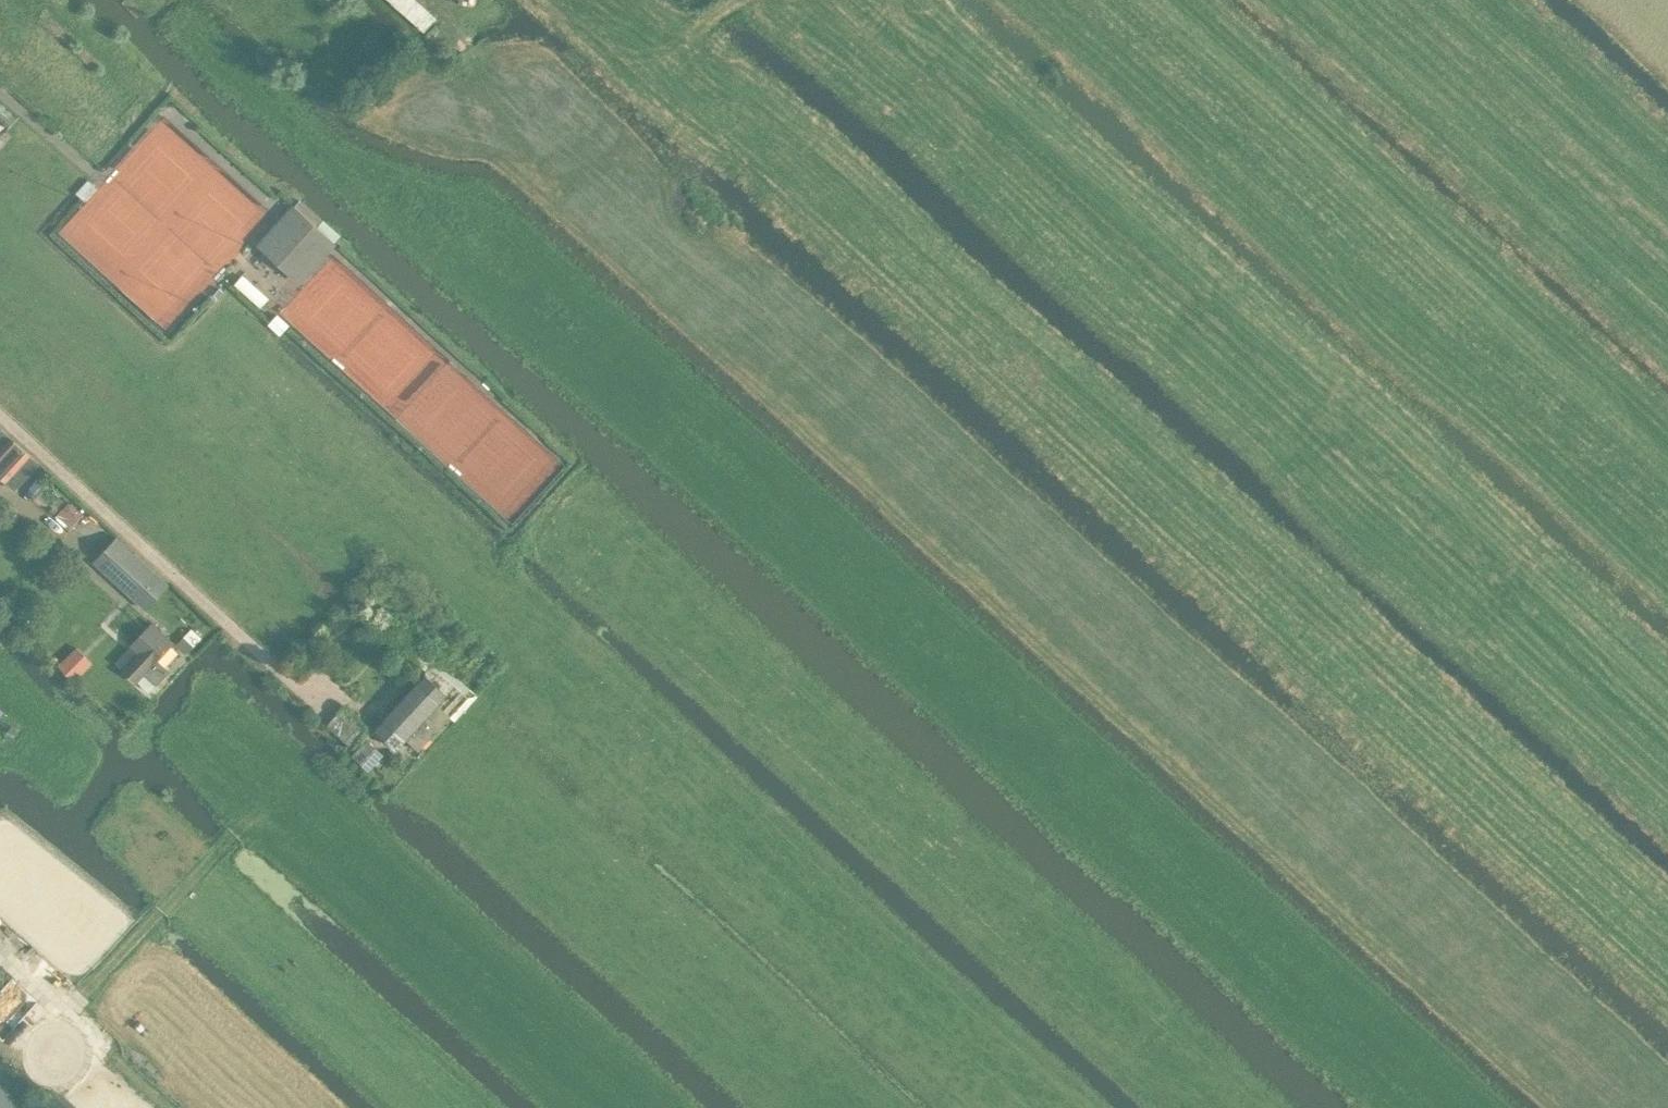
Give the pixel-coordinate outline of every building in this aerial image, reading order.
[(414,0),(390,0),(425,31),(436,19),(414,0)] [(293,208),(288,214),(264,240),(303,276),(333,243),(293,208)] [(249,267),(235,284),(261,307),(274,290),(249,267)] [(268,324),(281,335),(290,325),(277,313),(268,324)] [(0,446),(0,475),(7,481),(31,454),(10,435),(0,446)] [(136,554),(113,580),(145,610),(169,583),(136,554)] [(138,653),(123,669),(136,682),(144,673),(156,684),(169,671),(157,660),(173,642),(152,623),(131,646),(138,653)] [(425,675),(400,702),(434,733),(450,715),(455,720),(478,695),(435,659),(434,659),(415,642),(399,627),(390,637),(406,652),(425,670),(425,675)] [(400,702),(376,729),(396,748),(405,738),(418,750),(434,733),(400,702)] [(361,722),(345,739),(353,747),(370,729),(361,722)] [(355,751),(351,755),(352,756),(367,770),(368,771),(383,754),(366,738),(362,743),(355,751)] [(0,1087),(0,1107),(17,1107),(20,1105),(0,1087)]
